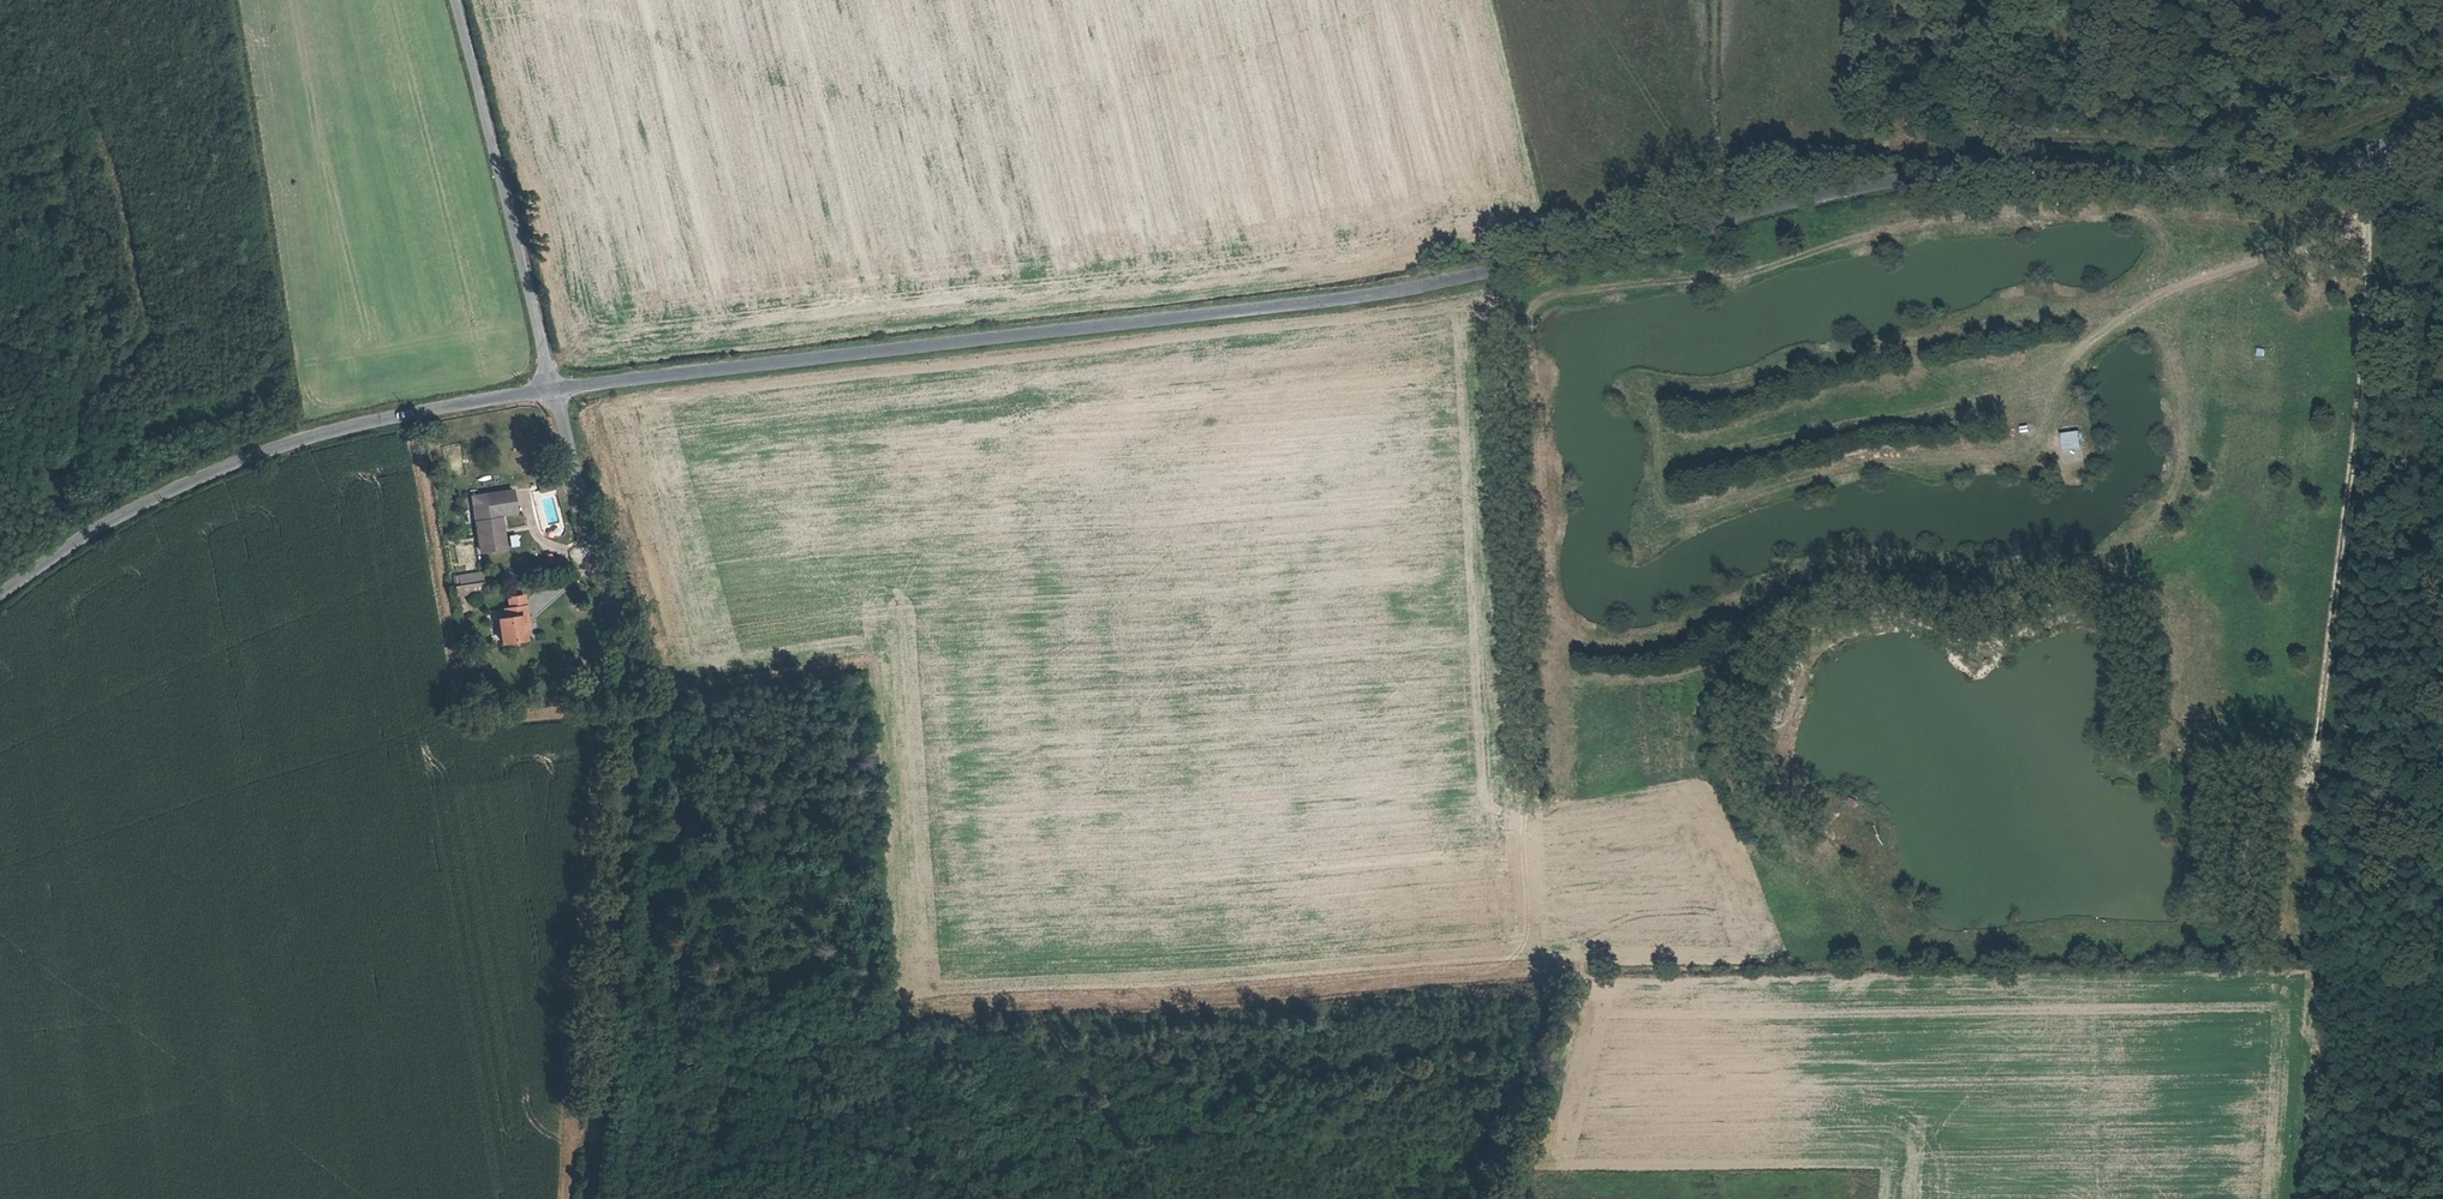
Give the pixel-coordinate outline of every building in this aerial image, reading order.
[(2082,431),(2062,434),(2066,464),(2086,461),(2082,431)] [(538,482),(540,491),(555,487),(552,478),(538,482)] [(499,504),(516,502),(514,487),(485,490),(486,505),(475,507),(481,550),(505,547),(500,515),(499,504)] [(486,505),(485,490),(473,492),(475,507),(486,505)] [(499,504),(500,515),(517,512),(516,502),(499,504)] [(458,587),(482,584),(480,575),(456,579),(458,587)] [(482,584),(458,587),(459,598),(483,594),(482,584)] [(510,607),(524,606),(523,597),(509,599),(510,607)] [(506,617),(498,618),(500,643),(525,640),(524,627),(529,626),(527,606),(510,607),(506,608),(506,617)]
